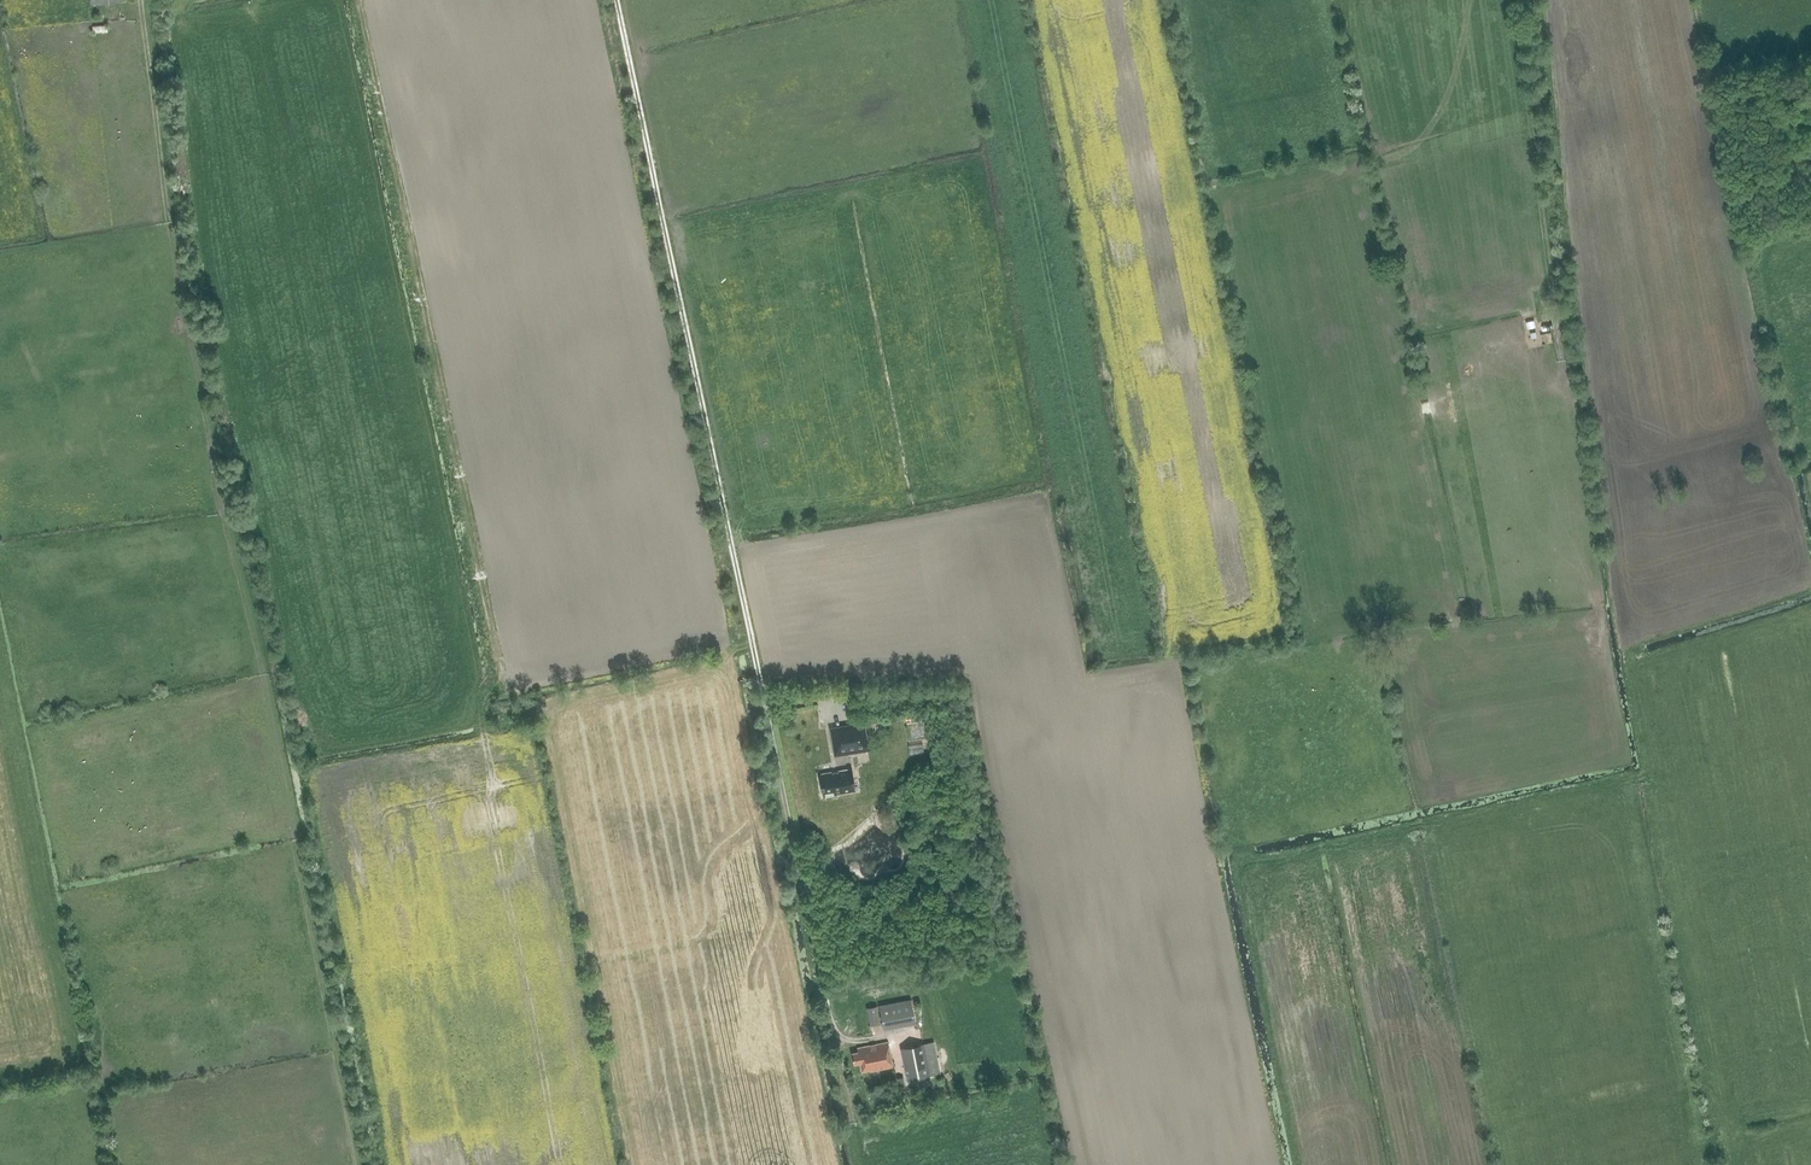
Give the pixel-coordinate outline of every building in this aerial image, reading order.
[(934,719),(932,702),(918,704),(920,721),(934,719)] [(887,707),(888,715),(911,713),(911,705),(887,707)] [(833,731),(837,755),(849,753),(849,749),(866,746),(862,726),(833,731)] [(910,740),(910,751),(924,751),(923,739),(910,740)] [(823,798),(836,796),(836,795),(856,792),(852,770),(819,775),(823,798)] [(893,1027),(915,1022),(910,999),(888,1003),(893,1027)] [(877,1006),(866,1008),(870,1026),(880,1024),(877,1006)] [(900,1049),(906,1080),(940,1074),(934,1042),(900,1049)] [(862,1072),(892,1066),(888,1043),(857,1049),(857,1053),(851,1054),(853,1065),(860,1063),(862,1072)]
